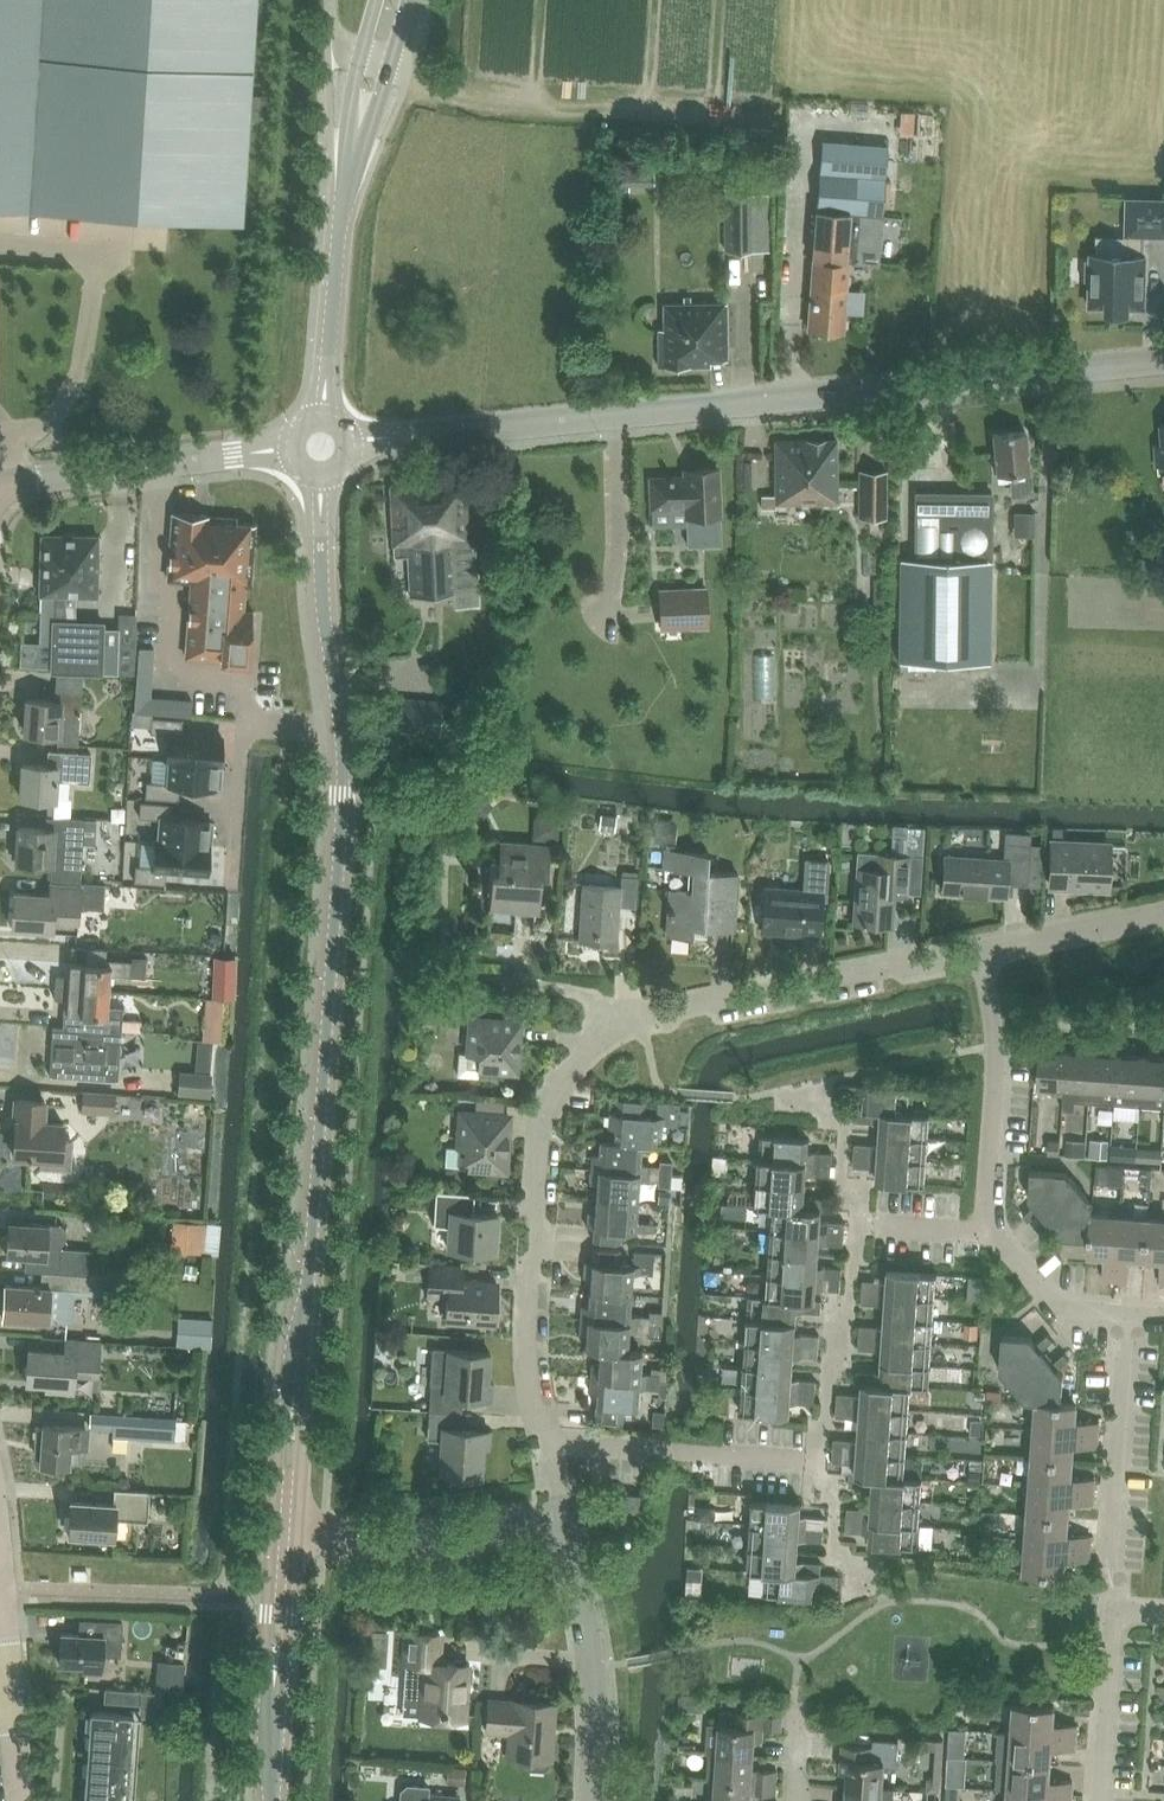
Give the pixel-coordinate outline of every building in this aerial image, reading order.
[(30,208),(44,0),(0,0),(0,206),(30,208)] [(30,208),(241,222),(248,119),(262,120),(264,97),(249,96),(256,0),(44,0),(30,208)] [(816,208),(817,210),(813,260),(847,263),(848,260),(876,263),(880,217),(883,214),(888,145),(822,139),(816,208)] [(725,192),(725,249),(753,249),(753,192),(725,192)] [(1126,255),(1090,254),(1089,260),(1085,260),(1084,279),(1089,279),(1088,305),(1105,306),(1105,310),(1127,311),(1128,307),(1144,307),(1145,256),(1144,256),(1144,235),(1163,236),(1163,199),(1127,198),(1126,255)] [(811,277),(807,330),(842,332),(847,263),(813,260),(811,277)] [(664,301),(664,328),(658,328),(658,365),(711,365),(711,359),(726,359),(726,301),(664,301)] [(1163,465),(1163,422),(1162,423),(1163,444),(1156,444),(1158,465),(1163,465)] [(1013,493),(1031,492),(1026,430),(993,432),(997,474),(1011,473),(1013,493)] [(776,441),(776,503),(838,502),(837,440),(776,441)] [(722,544),(718,469),(685,470),(686,477),(651,479),(652,509),(687,508),(688,545),(722,544)] [(859,469),(858,517),(886,518),(887,470),(859,469)] [(447,480),(390,484),(395,555),(408,554),(411,593),(453,591),(458,590),(456,563),(474,562),(473,536),(468,537),(464,481),(447,482),(447,480)] [(900,558),(898,660),(989,661),(991,493),(917,493),(915,558),(900,558)] [(173,512),(168,579),(196,581),(195,607),(189,607),(187,633),(193,633),(191,652),(221,654),(221,659),(250,661),(253,611),(243,610),(245,585),(250,585),(255,524),(236,523),(236,518),(208,515),(173,512)] [(42,534),(40,595),(55,595),(54,620),(67,621),(64,595),(97,596),(98,535),(42,534)] [(706,589),(659,591),(661,627),(708,624),(706,589)] [(53,620),(51,671),(102,673),(104,622),(67,621),(54,620),(53,620)] [(153,647),(139,646),(138,654),(153,655),(153,647)] [(153,655),(138,654),(138,661),(152,662),(153,655)] [(137,668),(152,669),(152,662),(138,661),(137,668)] [(137,675),(151,676),(152,669),(137,668),(137,675)] [(136,682),(151,683),(151,676),(137,675),(136,682)] [(806,696),(805,677),(775,678),(776,697),(806,696)] [(136,689),(150,690),(151,683),(136,682),(136,689)] [(27,699),(25,733),(58,735),(57,743),(78,745),(82,689),(56,687),(55,700),(27,699)] [(135,696),(150,697),(150,690),(136,689),(135,696)] [(150,697),(135,696),(135,703),(149,704),(150,697)] [(156,705),(155,712),(162,713),(163,698),(156,698),(156,705)] [(163,698),(162,713),(169,713),(171,699),(163,698)] [(178,700),(171,699),(169,713),(177,714),(178,700)] [(185,700),(178,700),(177,714),(184,714),(185,700)] [(192,701),(185,700),(184,714),(191,715),(192,701)] [(383,730),(439,734),(442,705),(385,701),(383,730)] [(134,711),(155,712),(156,705),(149,704),(135,703),(134,711)] [(169,734),(167,758),(220,762),(222,736),(181,733),(182,719),(151,717),(150,733),(169,734)] [(19,797),(54,800),(56,778),(88,780),(90,753),(48,749),(47,764),(22,763),(19,797)] [(220,762),(167,758),(167,759),(170,759),(168,783),(146,781),(145,797),(176,799),(178,785),(215,788),(216,786),(220,787),(222,768),(217,768),(217,763),(220,763),(220,762)] [(156,841),(156,842),(209,846),(209,845),(206,845),(207,840),(211,841),(213,822),(208,822),(208,820),(170,818),(171,803),(140,801),(139,817),(160,818),(159,842),(156,841)] [(18,826),(15,862),(50,865),(49,881),(81,883),(85,819),(70,818),(45,816),(44,828),(18,826)] [(513,908),(535,910),(537,874),(544,875),(546,843),(503,840),(501,871),(495,871),(493,899),(513,901),(513,908)] [(1049,885),(1103,887),(1105,843),(1051,841),(1049,885)] [(209,846),(156,842),(154,867),(135,865),(134,881),(165,883),(166,869),(207,872),(209,846)] [(944,855),(942,891),(1005,895),(1006,878),(1026,880),(1029,844),(1005,843),(1004,860),(944,855)] [(666,935),(694,937),(694,927),(733,929),(737,873),(707,871),(709,851),(665,848),(664,869),(695,871),(694,890),(670,888),(666,935)] [(857,851),(852,921),(887,923),(890,894),(905,895),(909,855),(857,851)] [(765,886),(762,930),(818,935),(820,901),(826,901),(829,861),(806,859),(803,889),(765,886)] [(620,886),(583,883),(579,939),(618,942),(621,905),(635,906),(637,876),(621,875),(620,886)] [(13,892),(10,927),(77,932),(79,907),(102,909),(104,884),(81,883),(49,881),(48,894),(13,892)] [(110,991),(111,975),(145,978),(146,956),(131,955),(131,961),(105,959),(104,965),(66,963),(65,976),(56,975),(55,987),(110,991)] [(235,976),(236,957),(214,956),(213,975),(235,976)] [(55,987),(54,999),(64,999),(62,1027),(121,1031),(123,1008),(109,1007),(110,991),(55,987)] [(199,999),(197,1036),(220,1037),(222,1000),(199,999)] [(457,1075),(478,1077),(478,1068),(516,1070),(519,1020),(470,1017),(468,1053),(459,1052),(457,1075)] [(50,1055),(49,1074),(118,1079),(121,1031),(62,1027),(52,1026),(51,1045),(57,1045),(56,1056),(50,1055)] [(1041,1048),(1038,1083),(1052,1085),(1051,1094),(1063,1095),(1067,1050),(1041,1048)] [(1063,1095),(1062,1108),(1073,1109),(1074,1101),(1088,1102),(1089,1089),(1092,1052),(1067,1050),(1063,1095)] [(1092,1052),(1089,1089),(1088,1102),(1113,1104),(1117,1054),(1092,1052)] [(1117,1054),(1113,1104),(1139,1106),(1143,1056),(1117,1054)] [(1139,1106),(1163,1107),(1163,1058),(1143,1056),(1139,1106)] [(179,1070),(178,1094),(210,1096),(211,1072),(179,1070)] [(912,1112),(912,1110),(913,1089),(843,1084),(842,1096),(859,1097),(858,1109),(912,1112)] [(82,1109),(113,1111),(115,1093),(83,1091),(82,1109)] [(39,1157),(39,1166),(70,1169),(72,1140),(62,1139),(63,1123),(42,1121),(43,1101),(13,1098),(12,1119),(15,1119),(12,1155),(39,1157)] [(609,1112),(608,1127),(615,1128),(614,1141),(614,1142),(642,1144),(656,1145),(657,1123),(677,1124),(679,1103),(658,1101),(657,1116),(644,1115),(645,1100),(617,1098),(616,1113),(609,1112)] [(880,1133),(929,1137),(931,1112),(912,1110),(912,1112),(858,1109),(858,1120),(881,1122),(880,1133)] [(445,1165),(467,1167),(467,1166),(505,1169),(509,1115),(461,1112),(459,1147),(447,1147),(445,1165)] [(855,1155),(927,1160),(929,1137),(880,1133),(879,1144),(856,1143),(855,1155)] [(809,1138),(759,1134),(757,1158),(830,1164),(831,1153),(807,1151),(809,1138)] [(591,1154),(590,1168),(660,1173),(660,1166),(640,1165),(642,1144),(614,1142),(614,1141),(599,1140),(599,1155),(591,1154)] [(1058,1154),(1059,1142),(1048,1141),(1047,1153),(1058,1154)] [(1112,1145),(1111,1159),(1136,1160),(1137,1146),(1112,1145)] [(1149,1148),(1138,1147),(1137,1160),(1148,1161),(1149,1148)] [(1148,1163),(1160,1164),(1161,1150),(1149,1149),(1148,1163)] [(875,1178),(926,1181),(927,1160),(855,1155),(854,1165),(876,1167),(875,1178)] [(830,1164),(757,1158),(755,1181),(805,1184),(806,1173),(830,1174),(830,1164)] [(660,1166),(660,1173),(672,1174),(673,1161),(660,1160),(660,1166)] [(1095,1164),(1094,1182),(1121,1184),(1123,1166),(1095,1164)] [(1123,1166),(1121,1184),(1151,1186),(1152,1168),(1123,1166)] [(590,1168),(589,1183),(597,1183),(596,1197),(638,1200),(639,1179),(659,1180),(660,1173),(590,1168)] [(1058,1201),(1060,1203),(1078,1188),(1065,1174),(1030,1171),(1027,1199),(1030,1200),(1033,1204),(1038,1210),(1042,1214),(1058,1201)] [(659,1180),(659,1186),(671,1187),(672,1174),(660,1173),(659,1180)] [(193,1194),(192,1174),(169,1175),(170,1195),(193,1194)] [(821,1209),(828,1210),(828,1198),(804,1196),(805,1184),(755,1181),(754,1204),(772,1206),(772,1205),(821,1209)] [(1092,1203),(1078,1188),(1060,1203),(1062,1205),(1046,1219),(1050,1223),(1055,1229),(1059,1233),(1058,1236),(1089,1238),(1091,1214),(1092,1203)] [(473,1212),(474,1193),(436,1190),(433,1223),(449,1224),(447,1247),(494,1250),(497,1213),(473,1212)] [(587,1211),(586,1226),(593,1226),(593,1240),(621,1242),(622,1228),(656,1231),(656,1224),(636,1222),(638,1200),(596,1197),(595,1212),(587,1211)] [(1027,1220),(1038,1210),(1033,1204),(1022,1213),(1027,1220)] [(772,1205),(772,1206),(771,1227),(844,1232),(845,1222),(821,1219),(821,1209),(772,1205)] [(1087,1254),(1104,1255),(1102,1280),(1115,1281),(1121,1217),(1091,1214),(1089,1238),(1089,1240),(1087,1254)] [(1121,1217),(1115,1281),(1128,1282),(1130,1258),(1145,1259),(1148,1219),(1121,1217)] [(173,1218),(173,1246),(202,1247),(203,1218),(173,1218)] [(1145,1259),(1160,1260),(1159,1284),(1163,1284),(1163,1220),(1148,1219),(1145,1259)] [(2,1248),(5,1249),(5,1254),(24,1255),(23,1271),(41,1272),(90,1276),(92,1249),(60,1246),(60,1243),(65,1239),(66,1229),(62,1224),(7,1220),(6,1235),(3,1235),(0,1238),(0,1246),(2,1248)] [(1055,1229),(1050,1223),(1038,1233),(1044,1239),(1055,1229)] [(844,1232),(771,1227),(769,1249),(819,1253),(820,1241),(843,1243),(844,1232)] [(584,1261),(583,1276),(590,1277),(589,1291),(631,1294),(633,1272),(653,1273),(654,1252),(634,1251),(633,1265),(619,1264),(620,1250),(592,1248),(591,1262),(584,1261)] [(819,1253),(769,1249),(767,1272),(841,1278),(842,1266),(818,1264),(819,1253)] [(446,1319),(495,1322),(498,1282),(462,1279),(462,1265),(430,1263),(428,1292),(448,1293),(446,1319)] [(863,1279),(862,1291),(936,1297),(938,1272),(888,1268),(887,1280),(863,1279)] [(3,1284),(0,1318),(65,1322),(67,1290),(89,1291),(89,1295),(122,1297),(123,1278),(90,1276),(41,1272),(40,1287),(3,1284)] [(767,1272),(766,1296),(815,1299),(815,1287),(840,1289),(841,1278),(767,1272)] [(581,1305),(580,1319),(649,1324),(649,1316),(630,1315),(631,1294),(589,1291),(588,1305),(581,1305)] [(885,1305),(884,1317),(934,1321),(936,1297),(862,1291),(861,1304),(885,1305)] [(766,1296),(747,1294),(746,1318),(796,1321),(797,1309),(820,1311),(821,1299),(815,1299),(766,1296)] [(649,1316),(649,1324),(660,1325),(661,1324),(662,1312),(650,1311),(649,1316)] [(860,1327),(859,1338),(932,1343),(934,1321),(884,1317),(883,1328),(860,1327)] [(796,1321),(746,1318),(744,1341),(818,1346),(818,1335),(795,1333),(796,1321)] [(580,1319),(579,1333),(586,1333),(585,1348),(599,1349),(627,1351),(627,1350),(629,1329),(649,1331),(649,1324),(580,1319)] [(649,1331),(648,1336),(659,1337),(660,1337),(661,1324),(660,1325),(649,1324),(649,1331)] [(1034,1345),(1039,1351),(1051,1341),(1045,1335),(1034,1345)] [(998,1372),(1012,1387),(1029,1372),(1027,1369),(1043,1356),(1039,1351),(1034,1345),(1031,1341),(1031,1339),(1000,1337),(998,1372)] [(24,1381),(44,1383),(44,1385),(52,1385),(52,1389),(72,1390),(73,1372),(96,1374),(99,1341),(63,1338),(62,1352),(27,1350),(24,1381)] [(882,1351),(881,1362),(931,1366),(932,1343),(859,1338),(859,1349),(882,1351)] [(818,1346),(744,1341),(743,1364),(793,1367),(794,1356),(817,1357),(818,1346)] [(1051,1365),(1062,1355),(1051,1341),(1039,1351),(1043,1356),(1027,1369),(1029,1372),(1031,1374),(1047,1360),(1051,1365)] [(434,1347),(429,1409),(461,1411),(462,1396),(492,1398),(493,1381),(488,1381),(490,1351),(434,1347)] [(591,1362),(590,1376),(659,1381),(660,1374),(640,1373),(641,1351),(627,1350),(627,1351),(599,1349),(598,1363),(591,1362)] [(1062,1355),(1051,1365),(1056,1371),(1068,1361),(1062,1355)] [(1031,1374),(1029,1372),(1012,1387),(1024,1400),(1036,1401),(1060,1403),(1062,1375),(1060,1375),(1056,1371),(1051,1365),(1047,1360),(1031,1374)] [(856,1382),(863,1382),(912,1386),(929,1388),(931,1366),(881,1362),(880,1373),(857,1372),(856,1382)] [(793,1367),(743,1364),(741,1387),(814,1392),(815,1380),(792,1378),(793,1367)] [(590,1376),(589,1391),(596,1391),(594,1420),(623,1422),(624,1408),(637,1409),(639,1387),(659,1388),(659,1381),(590,1376)] [(837,1393),(836,1404),(911,1409),(912,1386),(863,1382),(862,1394),(837,1393)] [(814,1392),(741,1387),(740,1410),(790,1413),(790,1401),(813,1403),(814,1392)] [(1036,1401),(1033,1431),(1096,1435),(1097,1423),(1073,1421),(1074,1405),(1060,1403),(1036,1401)] [(859,1416),(858,1427),(909,1431),(911,1409),(836,1404),(835,1414),(859,1416)] [(429,1409),(427,1436),(442,1437),(440,1471),(481,1474),(483,1446),(488,1446),(489,1429),(460,1427),(461,1411),(429,1409)] [(90,1413),(89,1426),(113,1428),(112,1434),(174,1439),(175,1419),(90,1413)] [(40,1463),(69,1465),(70,1460),(82,1461),(83,1449),(88,1449),(89,1427),(43,1424),(42,1427),(40,1427),(36,1430),(36,1437),(39,1441),(41,1441),(40,1463)] [(834,1437),(833,1448),(907,1454),(909,1431),(858,1427),(857,1438),(834,1437)] [(1096,1435),(1033,1431),(1031,1459),(1070,1462),(1071,1446),(1095,1448),(1096,1435)] [(856,1462),(855,1472),(906,1476),(907,1454),(833,1448),(832,1460),(856,1462)] [(1070,1462),(1031,1459),(1029,1487),(1092,1492),(1093,1480),(1069,1478),(1070,1462)] [(872,1485),(871,1496),(921,1500),(923,1478),(906,1476),(855,1472),(849,1471),(848,1484),(872,1485)] [(1092,1492),(1029,1487),(1027,1515),(1066,1518),(1066,1502),(1091,1504),(1092,1492)] [(113,1504),(71,1501),(69,1532),(114,1536),(115,1518),(147,1520),(149,1491),(114,1488),(113,1504)] [(639,1493),(624,1492),(621,1492),(620,1512),(638,1513),(639,1493)] [(847,1506),(846,1517),(920,1522),(921,1500),(871,1496),(871,1508),(847,1506)] [(800,1516),(801,1503),(751,1499),(749,1524),(823,1529),(824,1518),(800,1516)] [(1066,1518),(1027,1515),(1024,1543),(1087,1548),(1088,1536),(1065,1534),(1066,1518)] [(920,1522),(846,1517),(845,1528),(869,1530),(868,1542),(918,1546),(920,1522)] [(822,1541),(823,1529),(749,1524),(748,1546),(797,1550),(798,1539),(822,1541)] [(1087,1548),(1024,1543),(1022,1571),(1061,1575),(1062,1559),(1086,1560),(1087,1548)] [(746,1567),(765,1569),(765,1568),(820,1572),(821,1562),(797,1561),(797,1550),(748,1546),(746,1567)] [(838,1574),(824,1572),(820,1572),(765,1568),(765,1569),(763,1593),(813,1597),(814,1584),(837,1586),(838,1574)] [(62,1633),(60,1664),(84,1665),(84,1671),(102,1672),(103,1655),(120,1656),(122,1622),(97,1621),(83,1620),(82,1634),(62,1633)] [(405,1665),(401,1713),(422,1715),(442,1717),(443,1711),(462,1712),(462,1718),(463,1718),(467,1665),(438,1663),(440,1634),(408,1631),(405,1665)] [(144,1659),(146,1646),(128,1644),(126,1657),(144,1659)] [(144,1690),(105,1688),(104,1701),(139,1703),(138,1715),(158,1717),(160,1692),(144,1690)] [(548,1761),(553,1705),(511,1702),(510,1704),(488,1702),(485,1735),(509,1736),(507,1758),(530,1760),(530,1764),(534,1769),(543,1770),(547,1766),(548,1761)] [(1012,1705),(1010,1733),(1074,1738),(1075,1726),(1052,1724),(1053,1708),(1012,1705)] [(90,1710),(89,1730),(94,1730),(93,1744),(131,1747),(133,1713),(90,1710)] [(720,1725),(709,1724),(707,1750),(754,1753),(755,1739),(763,1739),(763,1727),(781,1729),(782,1714),(721,1710),(720,1725)] [(945,1754),(966,1756),(968,1733),(947,1730),(945,1754)] [(1010,1733),(1008,1762),(1049,1765),(1050,1749),(1073,1751),(1074,1738),(1010,1733)] [(841,1742),(839,1771),(847,1771),(846,1785),(881,1788),(883,1765),(897,1766),(899,1740),(873,1738),(873,1745),(841,1742)] [(87,1758),(86,1778),(129,1781),(131,1747),(93,1744),(92,1759),(87,1758)] [(708,1777),(717,1777),(776,1782),(777,1770),(753,1768),(754,1753),(707,1750),(707,1751),(710,1751),(708,1775),(708,1777)] [(1008,1762),(1006,1790),(1070,1795),(1071,1783),(1047,1781),(1049,1765),(1008,1762)] [(715,1800),(751,1800),(752,1792),(776,1793),(776,1782),(717,1777),(715,1800)] [(85,1797),(89,1798),(89,1800),(127,1800),(129,1781),(86,1778),(85,1797)] [(837,1800),(894,1800),(895,1788),(881,1788),(846,1785),(844,1800),(837,1799),(837,1800)] [(458,1798),(427,1796),(428,1788),(407,1787),(401,1792),(400,1800),(458,1800),(458,1798)] [(1005,1800),(1070,1800),(1070,1795),(1006,1790),(1005,1800)]
